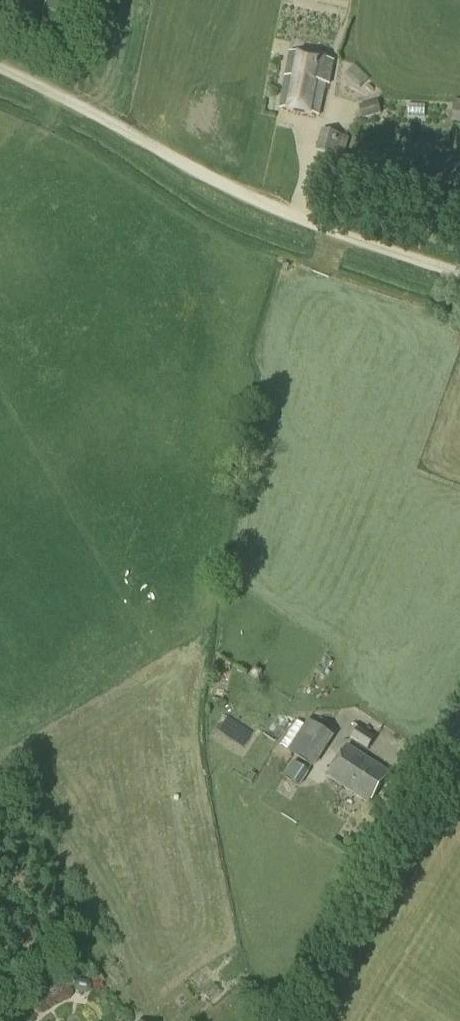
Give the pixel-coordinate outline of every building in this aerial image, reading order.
[(71,1),(67,0),(45,0),(40,16),(64,23),(71,1)] [(330,85),(335,62),(291,54),(280,109),(321,117),(327,84),(330,85)] [(362,120),(381,114),(377,101),(358,107),(362,120)] [(343,157),(349,138),(322,131),(316,152),(333,157),(334,155),(343,157)] [(315,768),(334,738),(307,721),(288,751),(315,768)] [(367,750),(375,738),(358,727),(350,740),(367,750)] [(370,802),(389,774),(349,747),(330,776),(370,802)] [(303,788),(312,775),(295,764),(287,777),(289,779),(280,792),(288,798),(295,786),(293,785),(294,782),(303,788)]
